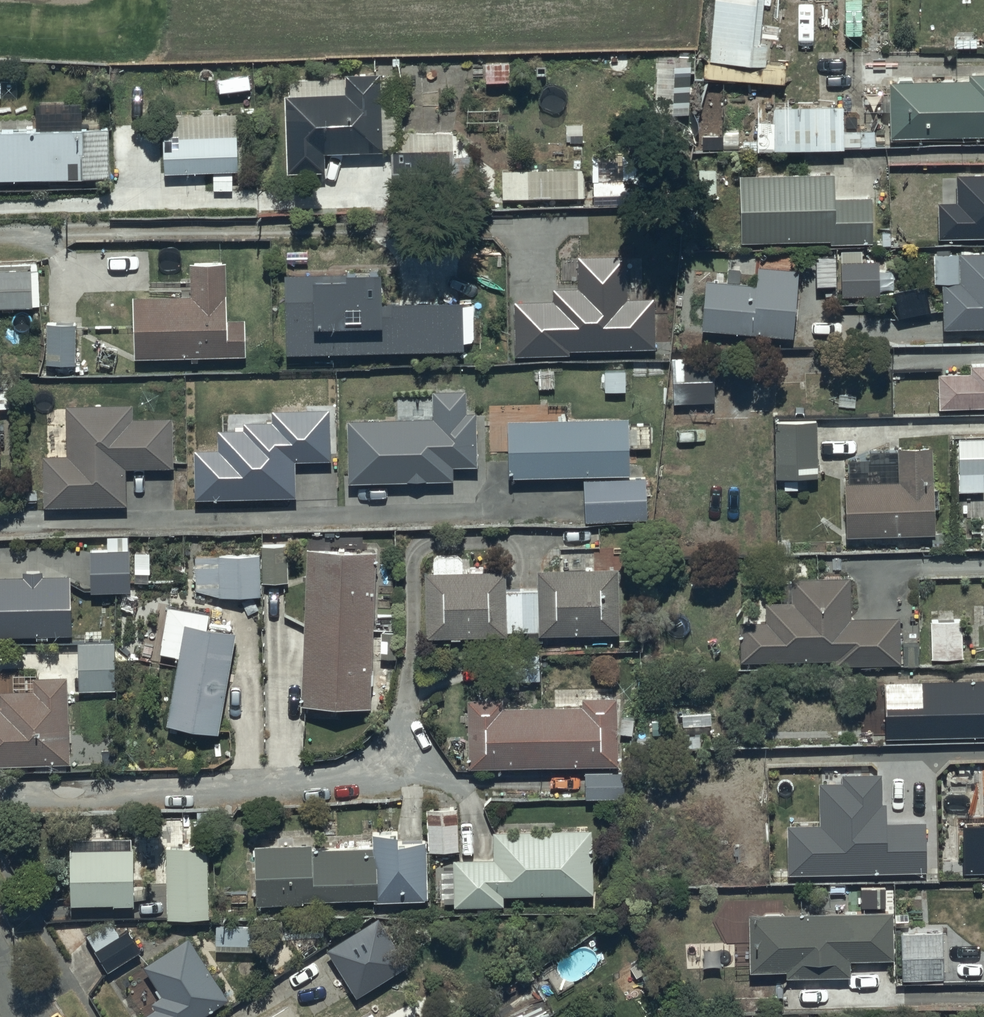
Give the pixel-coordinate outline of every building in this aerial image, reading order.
[(715,16),(760,18),(761,0),(716,0),(715,16)] [(349,72),(293,73),(293,86),(287,86),(289,165),(329,164),(329,143),(387,142),(387,139),(400,139),(400,146),(395,146),(396,175),(456,174),(455,125),(400,126),(400,100),(406,99),(406,73),(386,74),(385,64),(349,64),(349,72)] [(891,74),(891,89),(883,90),(883,102),(892,102),(893,132),(983,130),(983,66),(971,66),(971,73),(891,74)] [(844,100),(776,101),(777,141),(845,140),(844,100)] [(239,106),(182,108),(183,129),(165,130),(167,165),(242,162),(239,106)] [(0,120),(0,174),(111,174),(111,120),(0,120)] [(652,146),(594,147),(595,200),(653,199),(652,146)] [(587,164),(504,165),(505,193),(587,192),(587,164)] [(838,166),(742,165),(742,233),(831,233),(831,237),(874,237),(874,190),(838,190),(838,166)] [(961,168),(961,196),(941,196),(941,229),(983,229),(983,168),(961,168)] [(961,244),(960,276),(945,276),(945,319),(983,319),(983,244),(961,244)] [(288,268),(290,343),(469,340),(469,336),(476,336),(476,300),(467,300),(467,290),(390,292),(389,250),(353,251),(353,259),(322,259),(322,267),(288,268)] [(195,286),(137,288),(139,351),(250,347),(249,310),(232,310),(230,253),(194,254),(195,286)] [(881,255),(843,255),(843,289),(881,289),(881,255)] [(42,298),(40,256),(0,258),(0,301),(42,298)] [(554,303),(514,304),(515,358),(569,357),(569,352),(655,350),(654,300),(626,301),(625,257),(577,259),(578,290),(553,291),(554,303)] [(802,264),(764,262),(759,262),(758,279),(706,276),(704,324),(798,329),(802,264)] [(79,316),(48,317),(49,359),(81,358),(79,316)] [(717,417),(716,351),(674,352),(675,418),(717,417)] [(940,365),(941,397),(983,397),(983,358),(971,358),(971,364),(940,365)] [(434,420),(347,422),(348,485),(454,483),(453,469),(477,469),(476,415),(465,415),(465,393),(433,394),(434,420)] [(553,414),(512,414),(512,468),(631,467),(631,445),(650,445),(650,417),(631,417),(631,409),(571,409),(571,401),(553,401),(553,414)] [(131,409),(67,409),(66,459),(42,459),(42,511),(124,511),(124,472),(174,472),(173,421),(131,421),(131,409)] [(329,411),(272,412),(272,423),(244,423),(244,432),(218,432),(218,452),(195,453),(196,500),(295,498),(294,462),(330,462),(329,411)] [(817,422),(774,423),(775,480),(818,480),(817,422)] [(960,430),(960,466),(983,466),(983,431),(960,430)] [(848,529),(932,528),(932,544),(954,544),(955,526),(937,526),(936,437),(901,437),(901,445),(888,445),(888,454),(880,463),(853,463),(853,472),(847,473),(848,529)] [(647,473),(587,474),(588,514),(648,513),(647,473)] [(289,539),(264,539),(265,577),(290,576),(289,539)] [(376,541),(310,539),(307,697),(373,698),(376,541)] [(436,563),(429,563),(430,629),(578,628),(578,643),(609,643),(609,628),(620,628),(620,561),(540,562),(540,585),(507,585),(507,563),(467,563),(467,549),(436,549),(436,563)] [(261,550),(197,551),(197,584),(222,591),(261,591),(261,550)] [(129,552),(90,553),(91,594),(130,593),(129,552)] [(853,573),(785,574),(759,574),(760,610),(767,610),(767,618),(742,619),(742,656),(837,655),(837,658),(903,657),(903,660),(919,660),(919,637),(902,637),(902,609),(853,610),(853,573)] [(0,581),(0,628),(68,627),(67,580),(0,581)] [(215,606),(170,598),(162,648),(182,652),(171,715),(221,723),(238,622),(213,618),(215,606)] [(964,613),(933,613),(934,653),(965,652),(964,613)] [(117,684),(116,637),(79,638),(81,684),(90,684),(91,691),(98,691),(97,684),(117,684)] [(541,649),(503,649),(503,674),(541,674),(541,649)] [(0,700),(0,757),(74,755),(72,660),(51,661),(51,667),(36,668),(37,681),(2,682),(3,700),(0,700)] [(885,685),(887,740),(983,737),(983,682),(885,685)] [(504,690),(468,690),(468,759),(620,758),(620,689),(553,689),(553,696),(504,696),(504,690)] [(627,763),(585,766),(586,790),(627,789),(627,763)] [(819,817),(791,818),(791,865),(927,864),(927,814),(889,814),(889,795),(884,795),(884,764),(843,764),(843,775),(819,775),(819,817)] [(459,802),(429,803),(430,845),(460,844),(459,802)] [(593,822),(495,823),(495,853),(454,854),(455,898),(497,897),(497,888),(594,886),(593,822)] [(317,836),(259,837),(260,896),(306,895),(306,892),(374,891),(374,894),(429,892),(427,826),(373,827),(373,840),(317,841),(317,836)] [(964,829),(965,874),(983,873),(983,829),(964,829)] [(135,831),(76,832),(77,897),(136,896),(135,831)] [(210,837),(169,837),(171,910),(212,910),(210,837)] [(924,918),(923,880),(903,880),(904,919),(924,918)] [(896,905),(750,906),(751,965),(787,964),(787,969),(850,968),(849,955),(896,954),(896,905)] [(410,957),(381,910),(329,942),(358,990),(410,957)] [(113,916),(89,929),(110,966),(144,947),(131,924),(121,929),(113,916)] [(260,919),(219,918),(218,946),(260,946),(260,919)] [(943,922),(902,923),(904,972),(915,972),(915,979),(944,978),(943,922)] [(146,952),(165,985),(156,990),(163,1002),(142,1014),(143,1016),(191,1016),(231,994),(191,926),(146,952)] [(260,1013),(262,1016),(304,1016),(292,996),(260,1013)] [(450,1016),(479,1016),(471,1005),(450,1016)] [(373,1007),(356,1016),(379,1016),(373,1007)]
